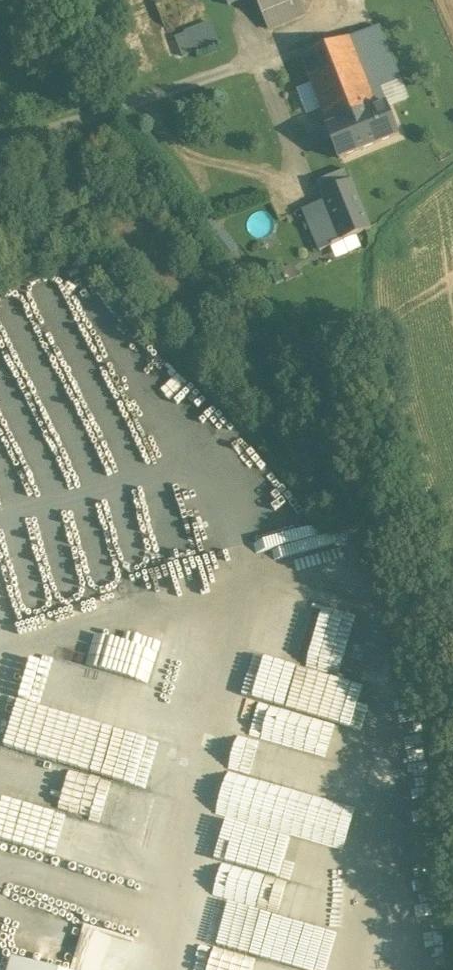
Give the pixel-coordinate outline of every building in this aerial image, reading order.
[(155,5),(177,60),(220,43),(203,0),(169,0),(155,5)] [(243,9),(239,0),(225,0),(232,14),(243,9)] [(243,9),(257,2),(265,19),(303,2),(306,0),(239,0),(243,9)] [(303,2),(265,19),(271,33),(310,16),(303,2)] [(380,27),(300,58),(325,123),(385,99),(381,88),(401,80),(380,27)] [(385,99),(387,105),(408,97),(401,80),(381,88),(385,99)] [(385,99),(325,123),(339,159),(399,136),(387,105),(385,99)] [(317,181),(325,200),(333,217),(342,240),(371,228),(346,169),(317,181)] [(325,200),(302,210),(319,251),(342,240),(333,217),(325,200)] [(276,659),(264,701),(363,728),(375,687),(360,683),(367,661),(349,656),(347,665),(330,661),(305,654),(301,666),(276,659)] [(198,684),(174,678),(175,674),(154,670),(151,683),(131,678),(134,667),(100,659),(86,716),(3,697),(0,712),(0,745),(71,762),(59,810),(0,796),(0,840),(93,862),(102,823),(165,838),(175,797),(158,792),(170,741),(184,745),(198,684)] [(265,712),(266,701),(235,696),(229,727),(271,735),(274,714),(265,712)] [(209,883),(196,940),(276,958),(294,881),(249,871),(248,878),(218,872),(221,859),(270,871),(279,832),(269,830),(281,781),(317,789),(325,756),(246,738),(238,770),(215,765),(196,850),(203,852),(196,881),(209,883)] [(13,958),(10,969),(55,969),(13,958)]
